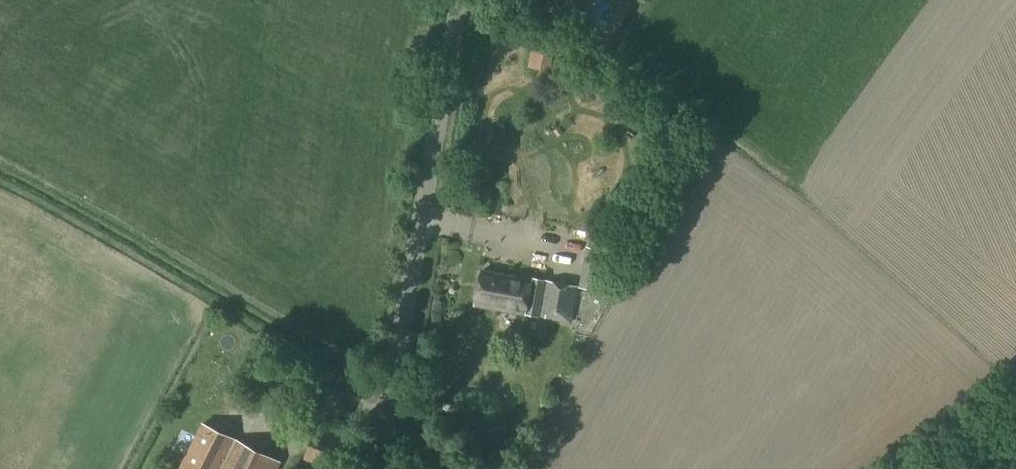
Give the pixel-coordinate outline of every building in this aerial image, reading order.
[(550,72),(555,42),(534,37),(528,68),(550,72)] [(607,292),(615,252),(587,246),(579,287),(607,292)] [(532,280),(482,271),(476,305),(525,314),(525,315),(573,324),(579,287),(532,278),(532,280)] [(361,437),(319,421),(301,466),(308,468),(349,468),(361,437)] [(282,462),(235,439),(203,422),(180,468),(278,468),(282,462)]
